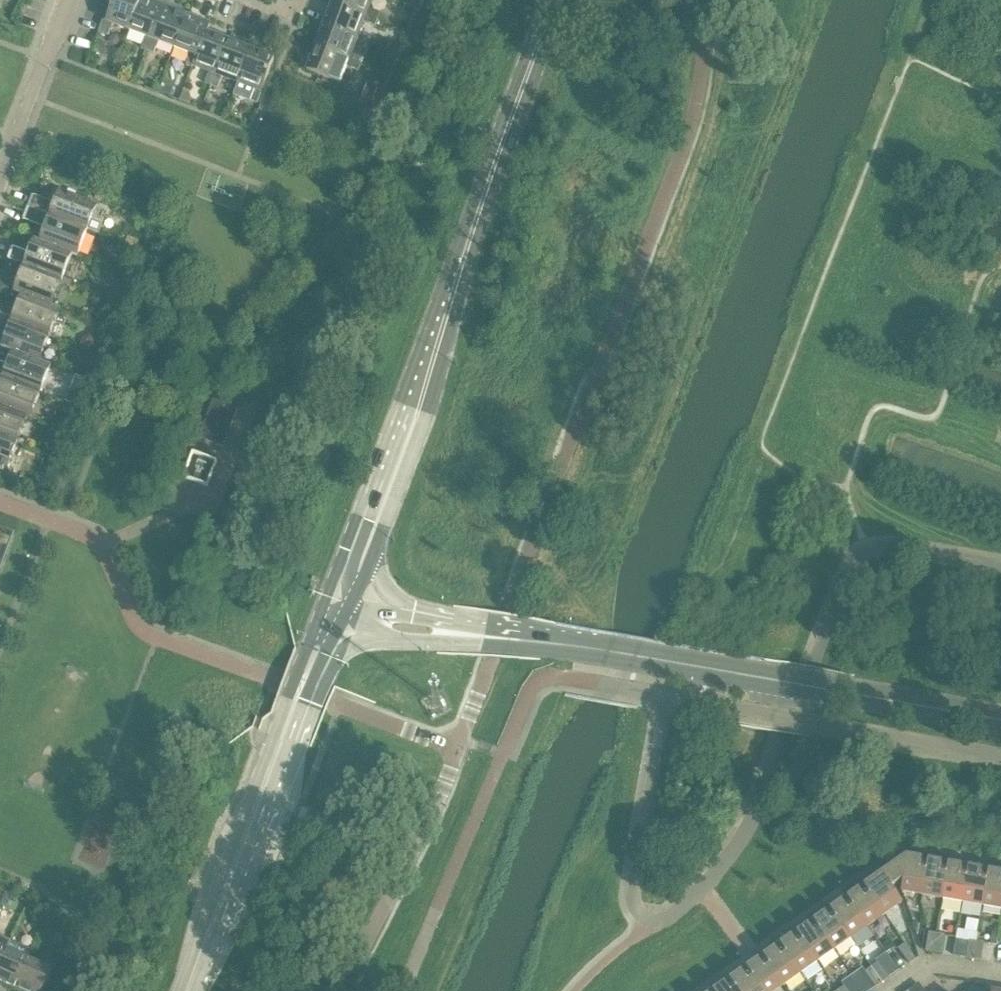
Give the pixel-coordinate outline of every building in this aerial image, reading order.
[(141,0),(114,0),(106,21),(103,20),(98,32),(108,36),(113,24),(129,31),(141,0)] [(164,6),(149,0),(141,0),(129,31),(145,37),(141,48),(147,51),(164,6)] [(372,0),(333,0),(332,2),(377,20),(380,13),(368,9),(372,0)] [(357,38),(363,22),(375,26),(377,20),(332,2),(324,25),(357,38)] [(174,48),(187,14),(164,6),(147,51),(154,53),(158,42),(174,48)] [(194,66),(207,33),(210,23),(187,14),(174,48),(190,54),(186,66),(192,68),(193,66),(194,66)] [(351,53),(357,38),(324,25),(315,47),(360,64),(363,58),(351,53)] [(211,86),(228,41),(207,33),(194,66),(209,72),(204,83),(211,86)] [(238,83),(251,50),(228,41),(211,86),(217,88),(222,77),(238,83)] [(358,71),(360,64),(315,47),(306,71),(340,83),(346,66),(358,71)] [(257,103),(274,58),(251,50),(238,83),(254,89),(250,101),(257,103)] [(98,234),(108,208),(60,190),(54,204),(32,195),(27,208),(87,230),(98,234)] [(77,257),(87,230),(27,208),(22,220),(45,228),(40,241),(40,242),(71,254),(71,255),(77,257)] [(61,280),(71,255),(71,254),(40,242),(40,241),(34,239),(29,254),(12,247),(7,260),(61,280)] [(52,306),(61,280),(7,260),(2,272),(19,279),(14,292),(59,309),(52,306)] [(59,309),(14,292),(14,293),(21,296),(16,309),(0,302),(0,316),(49,335),(59,309)] [(39,361),(49,335),(0,316),(0,331),(7,334),(2,348),(13,352),(39,362),(39,361)] [(51,366),(39,361),(39,362),(13,352),(8,365),(0,362),(0,376),(40,392),(51,366)] [(40,392),(0,376),(0,407),(27,417),(26,417),(30,419),(40,392)] [(223,447),(242,396),(219,387),(199,438),(223,447)] [(26,417),(27,417),(0,407),(0,437),(17,443),(26,417)] [(17,443),(0,437),(0,466),(7,469),(17,443)] [(207,487),(217,462),(193,453),(183,478),(207,487)] [(14,533),(0,528),(0,570),(14,533)] [(922,895),(928,860),(906,856),(892,865),(903,881),(901,891),(922,895)] [(942,899),(948,863),(928,860),(922,895),(942,899)] [(962,902),(968,867),(948,863),(942,899),(962,902)] [(982,906),(989,870),(968,867),(962,902),(982,906)] [(901,902),(891,888),(898,883),(888,868),(864,885),(884,915),(901,902)] [(989,870),(982,906),(1000,909),(1000,873),(989,870)] [(884,915),(864,885),(847,897),(868,926),(884,915)] [(868,926),(847,897),(830,909),(851,938),(868,926)] [(851,938),(830,909),(814,920),(834,950),(851,938)] [(834,950),(814,920),(797,932),(817,962),(834,950)] [(817,962),(797,932),(780,944),(801,973),(817,962)] [(933,952),(936,934),(928,932),(925,951),(933,952)] [(6,949),(7,949),(11,939),(0,934),(0,962),(6,949)] [(940,953),(943,935),(936,934),(933,952),(940,953)] [(973,959),(976,941),(969,939),(965,958),(973,959)] [(980,960),(984,942),(976,941),(973,959),(980,960)] [(801,973),(780,944),(763,956),(783,986),(801,973)] [(915,959),(905,944),(898,948),(909,964),(915,959)] [(7,949),(6,949),(0,962),(0,982),(15,989),(28,959),(7,949)] [(51,969),(28,959),(15,989),(20,990),(41,990),(51,969)] [(888,978),(877,963),(871,967),(882,982),(888,978)] [(747,967),(730,979),(739,990),(764,990),(747,967)] [(882,982),(871,967),(865,971),(876,987),(882,982)] [(730,979),(713,990),(739,990),(730,979)]
